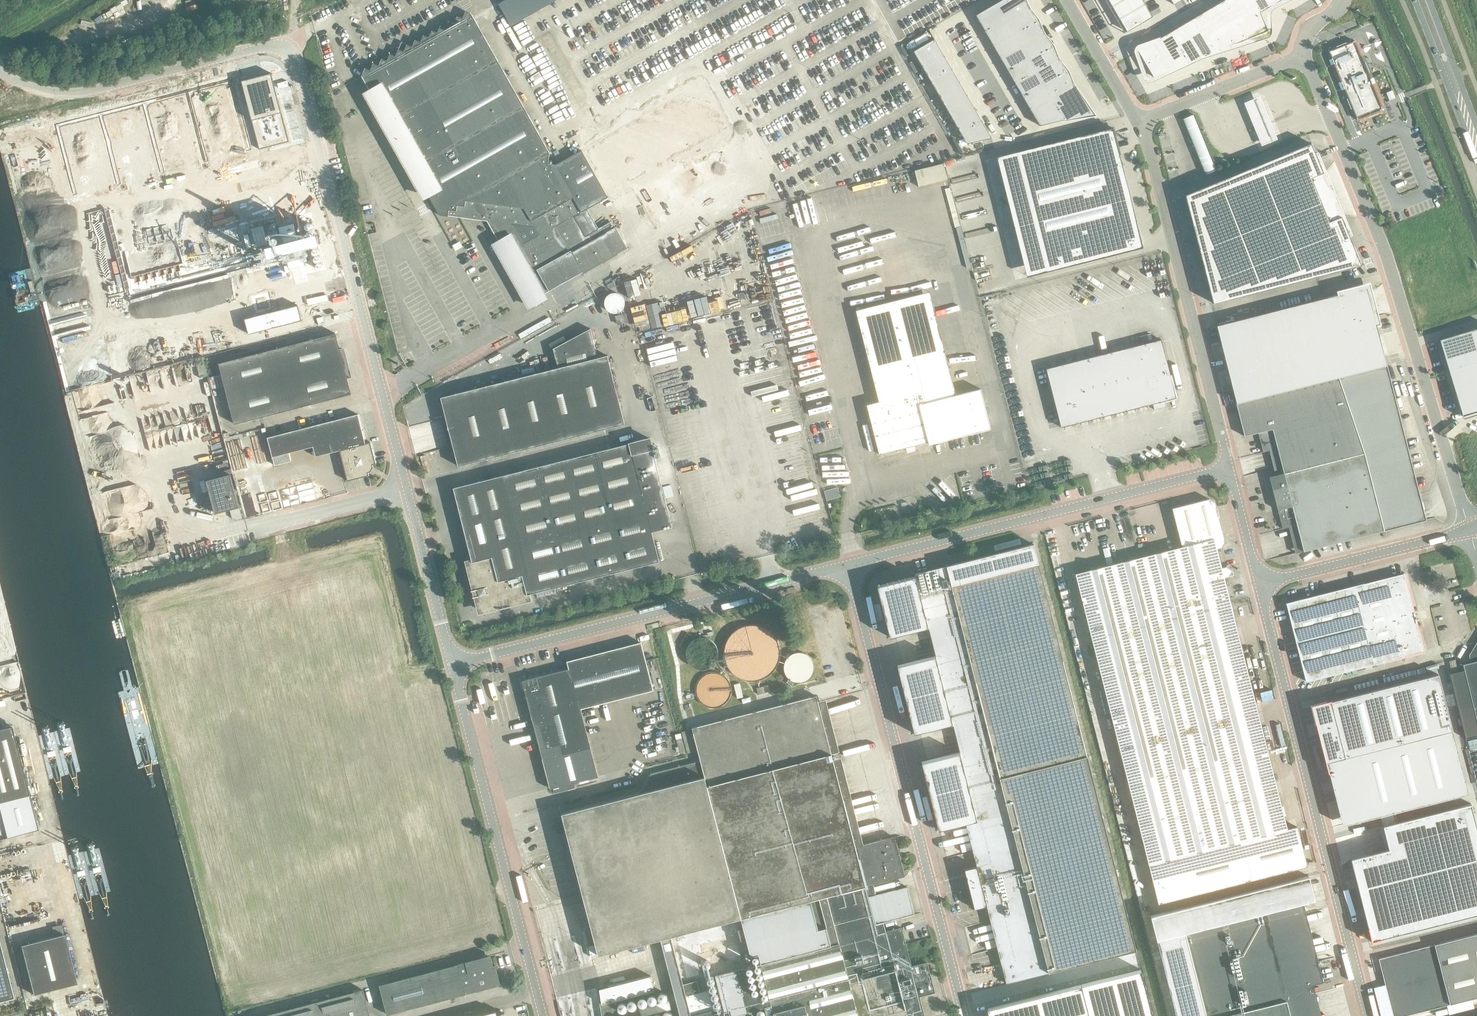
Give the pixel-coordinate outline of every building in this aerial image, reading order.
[(500,4),(512,25),(557,0),(506,0),(500,4)] [(976,15),(1040,126),(1091,114),(1025,0),(1002,0),(976,15)] [(1127,32),(1153,17),(1143,0),(1109,0),(1127,32)] [(1138,51),(1154,77),(1268,31),(1260,12),(1281,0),(1225,0),(1138,51)] [(550,153),(472,14),(466,12),(463,19),(457,16),(454,23),(449,21),(446,28),(441,26),(438,32),(432,31),(429,37),(424,35),(421,42),(416,40),(413,47),(407,45),(404,51),(399,49),(396,56),(391,54),(388,61),(382,59),(379,66),(374,63),(371,70),(365,68),(362,76),(440,215),(449,216),(488,221),(532,301),(583,272),(584,273),(628,249),(616,228),(615,228),(611,222),(599,229),(588,209),(609,197),(582,150),(556,165),(549,164),(550,153)] [(933,40),(914,51),(968,144),(990,138),(933,40)] [(1329,51),(1357,119),(1383,109),(1355,41),(1329,51)] [(272,73),(242,81),(260,149),(289,142),(272,73)] [(231,81),(56,127),(73,194),(249,149),(231,81)] [(1260,97),(1245,103),(1262,146),(1277,140),(1260,97)] [(1115,126),(1001,155),(1031,275),(1145,246),(1115,126)] [(42,131),(2,140),(5,151),(4,155),(16,209),(20,209),(34,206),(33,206),(55,201),(54,201),(60,200),(60,197),(59,189),(61,189),(55,165),(47,165),(48,160),(42,134),(42,131)] [(1208,147),(1204,138),(1193,143),(1197,152),(1208,147)] [(1311,144),(1185,195),(1213,303),(1361,265),(1353,244),(1351,245),(1347,235),(1351,234),(1317,151),(1314,152),(1311,144)] [(117,206),(125,205),(123,186),(114,187),(117,206)] [(104,232),(117,229),(108,189),(99,191),(100,199),(105,198),(106,203),(98,204),(104,232)] [(313,219),(281,227),(266,230),(265,225),(251,229),(260,265),(288,258),(291,269),(306,265),(308,274),(326,269),(313,219)] [(107,258),(121,256),(119,242),(105,244),(107,258)] [(1304,551),(1427,520),(1366,289),(1217,326),(1245,436),(1258,433),(1263,452),(1278,448),(1282,467),(1290,465),(1292,471),(1270,477),(1283,529),(1297,525),(1304,551)] [(956,395),(933,304),(930,292),(856,311),(859,322),(879,402),(867,404),(880,454),(906,448),(907,451),(916,449),(915,445),(929,442),(929,444),(991,429),(981,388),(956,395)] [(606,307),(609,311),(613,313),(617,313),(621,311),(624,308),(625,305),(625,300),(623,296),(619,293),(615,293),(610,294),(606,298),(605,302),(606,307)] [(298,305),(245,319),(249,334),(302,321),(298,305)] [(149,368),(211,352),(202,317),(190,320),(188,314),(183,316),(182,311),(138,322),(149,368)] [(626,313),(615,316),(617,325),(628,322),(626,313)] [(598,357),(591,328),(553,348),(558,368),(441,397),(459,466),(625,424),(608,355),(598,357)] [(1463,416),(1476,412),(1476,328),(1441,339),(1439,341),(1463,416)] [(340,350),(336,333),(219,363),(235,424),(352,394),(346,371),(348,370),(343,350),(340,350)] [(1176,398),(1161,339),(1046,369),(1061,427),(1176,398)] [(367,443),(360,414),(280,434),(268,437),(275,466),(291,461),(289,453),(314,447),(316,457),(340,450),(348,481),(370,475),(369,472),(371,472),(374,467),(373,465),(376,464),(371,442),(367,443)] [(530,600),(529,595),(660,561),(652,532),(672,526),(650,438),(454,488),(473,561),(467,563),(474,590),(472,590),(474,597),(476,597),(477,600),(477,599),(480,610),(482,611),(493,609),(493,610),(530,600)] [(231,475),(207,481),(215,514),(230,510),(232,519),(237,521),(242,519),(231,475)] [(1222,568),(1217,549),(1227,546),(1214,497),(1172,508),(1182,547),(1076,574),(1107,698),(1137,815),(1149,865),(1159,904),(1307,866),(1298,827),(1288,829),(1229,597),(1224,578),(1229,576),(1233,570),(1226,566),(1222,568)] [(1087,756),(1039,563),(1034,544),(916,574),(916,577),(878,586),(891,638),(929,628),(936,656),(898,666),(915,734),(953,725),(960,753),(922,762),(939,831),(966,824),(977,867),(965,870),(975,909),(987,906),(1007,983),(1136,950),(1112,853),(1087,756)] [(1375,664),(1385,662),(1424,652),(1404,574),(1355,586),(1374,664),(1375,664)] [(1306,682),(1352,670),(1362,667),(1374,664),(1355,586),(1287,603),(1297,643),(1306,682)] [(725,650),(725,652),(725,655),(725,657),(726,660),(726,662),(727,664),(728,666),(729,668),(731,670),(732,672),(734,674),(736,675),(738,677),(740,678),(742,679),(744,680),(747,681),(749,681),(752,681),(754,681),(756,681),(759,681),(761,680),(763,679),(766,678),(768,677),(770,675),(772,674),(773,672),(775,670),(776,668),(778,666),(779,664),(780,662),(780,659),(781,657),(781,654),(781,652),(781,650),(780,647),(780,645),(779,643),(778,640),(776,638),(775,636),(773,634),(772,633),(770,631),(768,630),(766,628),(763,627),(761,626),(758,626),(756,625),(753,625),(751,625),(748,626),(746,626),(744,627),(742,628),(739,629),(737,630),(735,631),(734,633),(732,635),(730,637),(729,639),(728,641),(727,643),(726,645),(726,648),(725,650)] [(686,653),(686,654),(686,655),(686,657),(686,658),(687,659),(687,661),(688,662),(689,663),(690,664),(691,665),(692,666),(693,667),(694,668),(695,668),(697,669),(698,669),(700,669),(701,669),(702,669),(704,669),(705,669),(707,669),(708,668),(709,668),(710,667),(711,666),(713,665),(714,664),(715,663),(715,662),(716,661),(717,660),(717,658),(717,657),(718,655),(718,654),(718,653),(718,651),(717,650),(717,648),(717,647),(716,646),(715,645),(714,643),(714,642),(713,641),(712,641),(710,640),(709,639),(708,638),(707,638),(705,638),(704,637),(702,637),(701,637),(700,637),(698,638),(697,638),(696,638),(694,639),(693,640),(692,641),(691,641),(690,642),(689,644),(688,645),(687,646),(687,647),(686,648),(686,650),(686,651),(686,653)] [(569,669),(522,681),(550,789),(599,777),(581,709),(654,690),(641,642),(567,661),(569,669)] [(1469,655),(1471,663),(1463,665),(1464,670),(1458,671),(1452,673),(1449,673),(1465,739),(1476,737),(1476,729),(1470,730),(1468,722),(1476,720),(1476,642),(1469,655)] [(785,666),(785,668),(785,669),(785,670),(785,671),(785,673),(786,674),(786,675),(787,676),(788,677),(789,678),(790,679),(791,680),(792,681),(793,681),(794,682),(795,682),(797,682),(798,683),(799,683),(800,683),(802,682),(803,682),(804,682),(805,681),(806,681),(807,680),(808,679),(809,678),(810,677),(811,676),(812,675),(812,674),(813,673),(813,672),(814,671),(814,669),(814,668),(814,667),(814,666),(813,664),(813,663),(813,662),(812,661),(811,660),(811,659),(810,658),(809,657),(808,656),(807,656),(806,655),(805,654),(803,654),(802,654),(801,653),(800,653),(798,653),(797,654),(796,654),(795,654),(793,655),(792,655),(791,656),(790,657),(789,657),(788,658),(787,659),(787,660),(786,661),(786,663),(785,664),(785,665),(785,666)] [(1456,661),(1449,662),(1452,673),(1458,671),(1456,661)] [(1443,671),(1310,704),(1335,804),(1368,796),(1373,816),(1473,790),(1443,671)] [(697,688),(697,690),(697,692),(697,693),(697,694),(698,696),(698,697),(699,699),(700,700),(701,701),(702,702),(703,703),(704,704),(705,705),(706,706),(708,706),(709,707),(711,707),(712,707),(714,707),(715,707),(717,707),(718,707),(720,706),(721,706),(722,705),(724,704),(725,703),(726,702),(727,701),(728,700),(729,699),(729,697),(730,696),(730,694),(731,693),(731,691),(731,690),(731,688),(731,687),(730,685),(730,684),(729,683),(728,681),(727,680),(727,679),(725,678),(724,677),(723,676),(722,675),(720,675),(719,674),(717,674),(716,673),(714,673),(713,673),(711,673),(710,674),(708,674),(707,675),(706,675),(704,676),(703,677),(702,678),(701,679),(700,680),(699,681),(699,683),(698,684),(697,686),(697,687),(697,688)] [(739,682),(733,684),(737,698),(743,696),(739,682)] [(732,1015),(772,1006),(774,1015),(925,1015),(920,996),(935,992),(927,962),(912,966),(902,927),(886,931),(883,921),(915,911),(895,836),(856,847),(813,697),(692,728),(701,761),(651,774),(640,794),(561,816),(598,955),(660,939),(680,1015),(733,1015),(732,1015)] [(0,729),(0,828),(2,838),(37,829),(11,726),(0,729)] [(1351,859),(1372,941),(1476,915),(1476,828),(1471,804),(1396,822),(1394,812),(1380,816),(1389,849),(1351,859)] [(1303,903),(1314,900),(1308,876),(1151,916),(1176,1015),(1291,1015),(1285,992),(1323,982),(1303,903)] [(33,995),(77,984),(64,934),(21,945),(33,995)] [(1379,959),(1393,1015),(1404,1015),(1476,997),(1476,934),(1379,959)] [(13,998),(0,945),(0,1001),(13,998)] [(500,982),(494,964),(493,964),(491,957),(382,985),(389,1011),(500,982)] [(987,1009),(989,1015),(1153,1015),(1141,970),(987,1009)] [(603,1015),(646,1015),(662,1012),(660,1003),(619,1013),(616,1002),(655,991),(651,975),(616,983),(599,986),(603,1015)] [(362,988),(249,1015),(369,1015),(362,988)]
